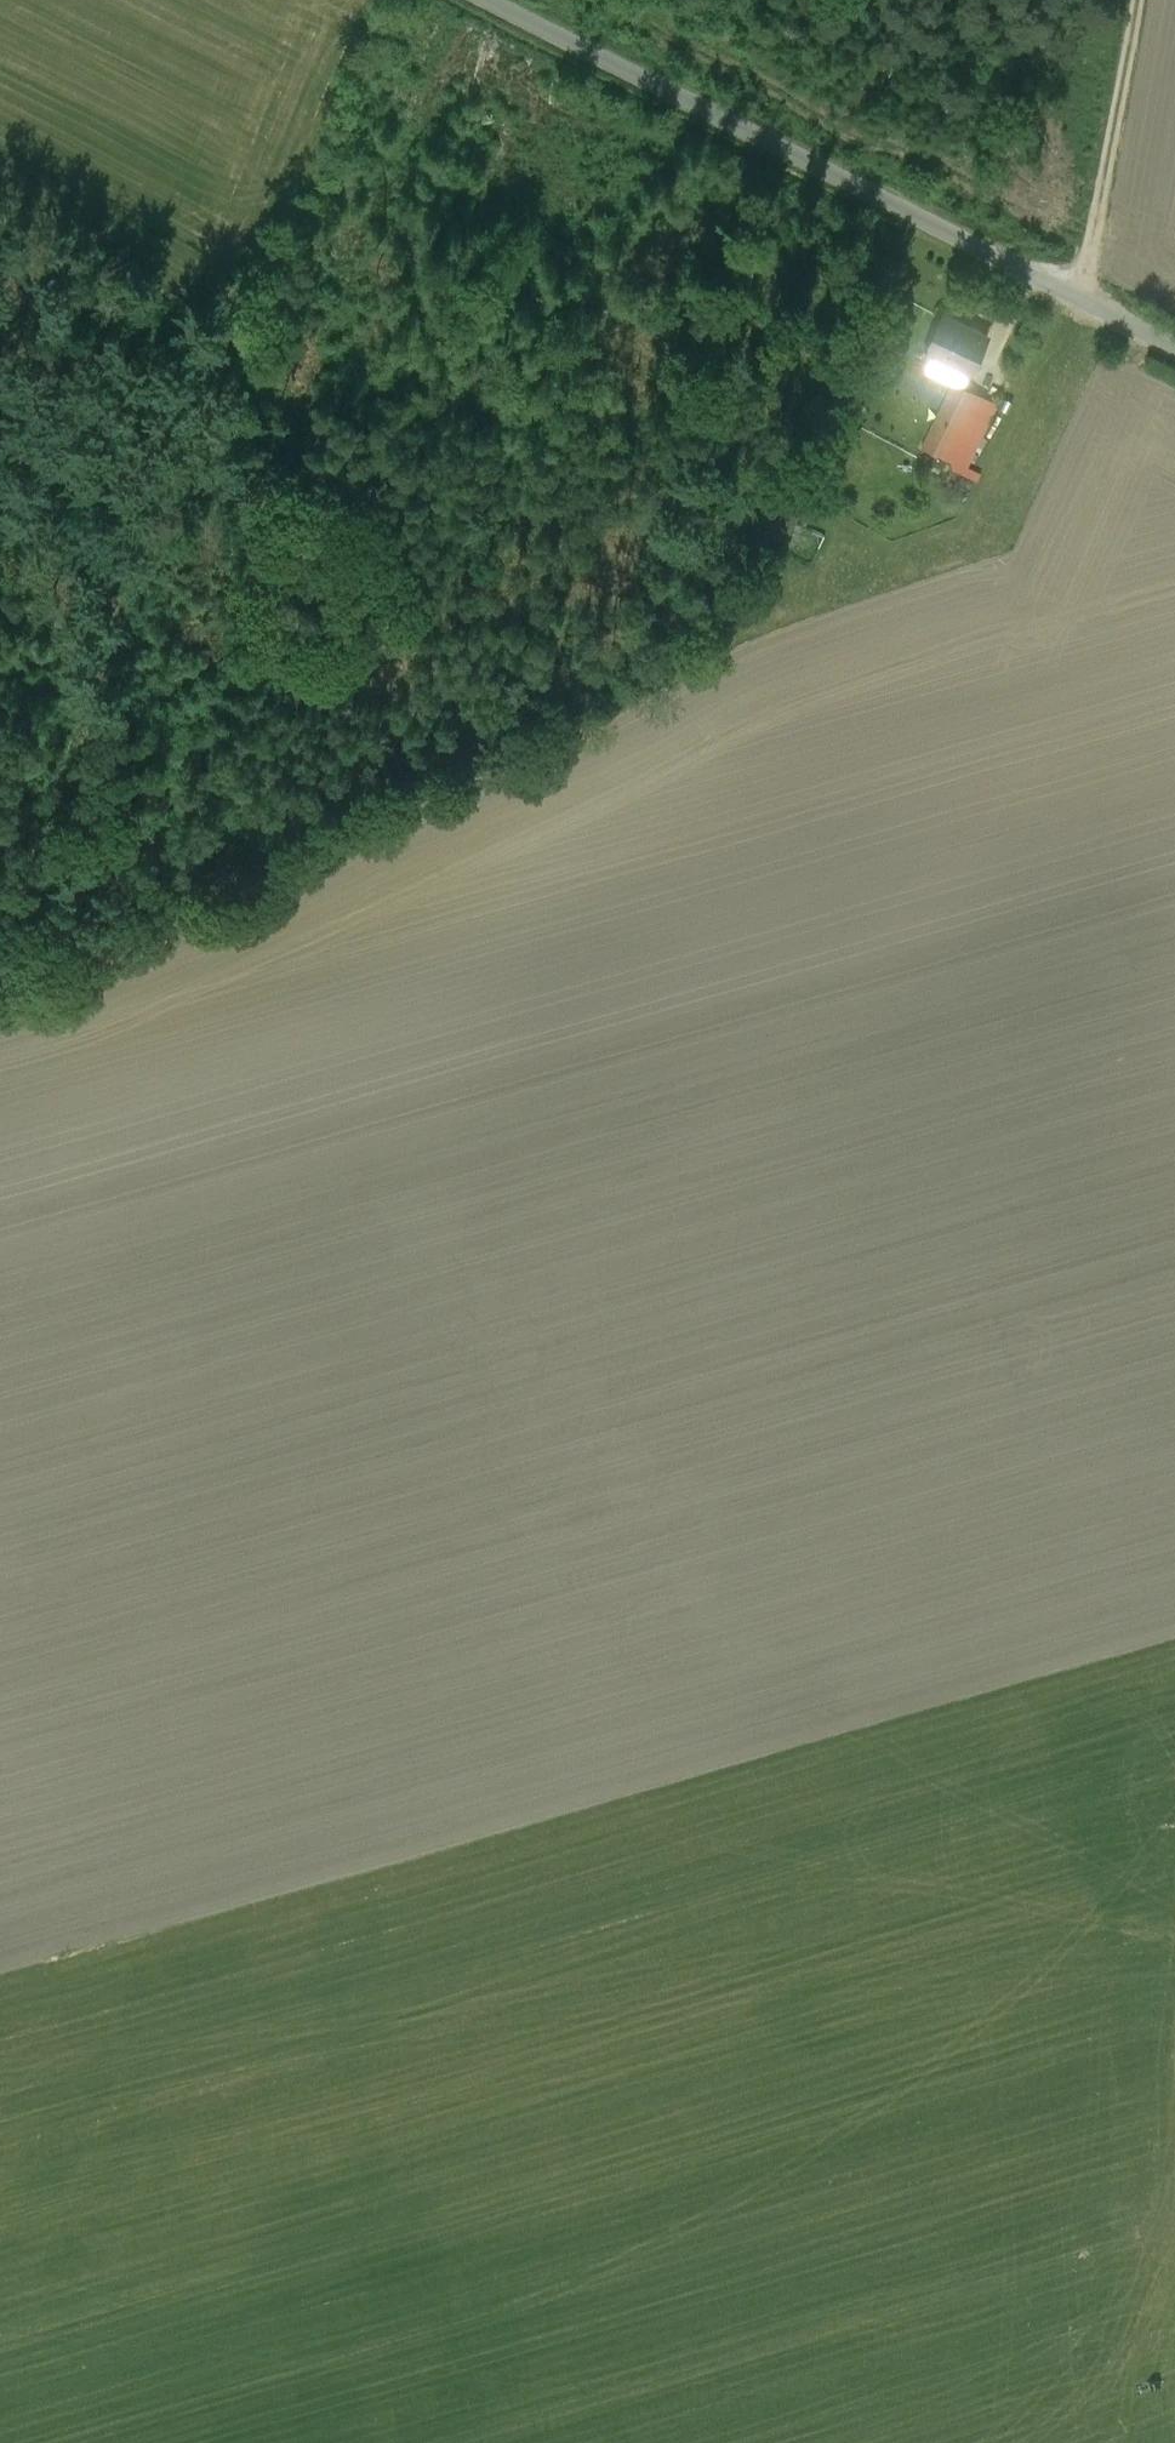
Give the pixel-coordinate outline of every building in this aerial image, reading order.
[(986,338),(944,316),(925,353),(968,374),(986,338)] [(975,393),(954,384),(924,448),(953,461),(968,428),(960,424),(975,393)]
